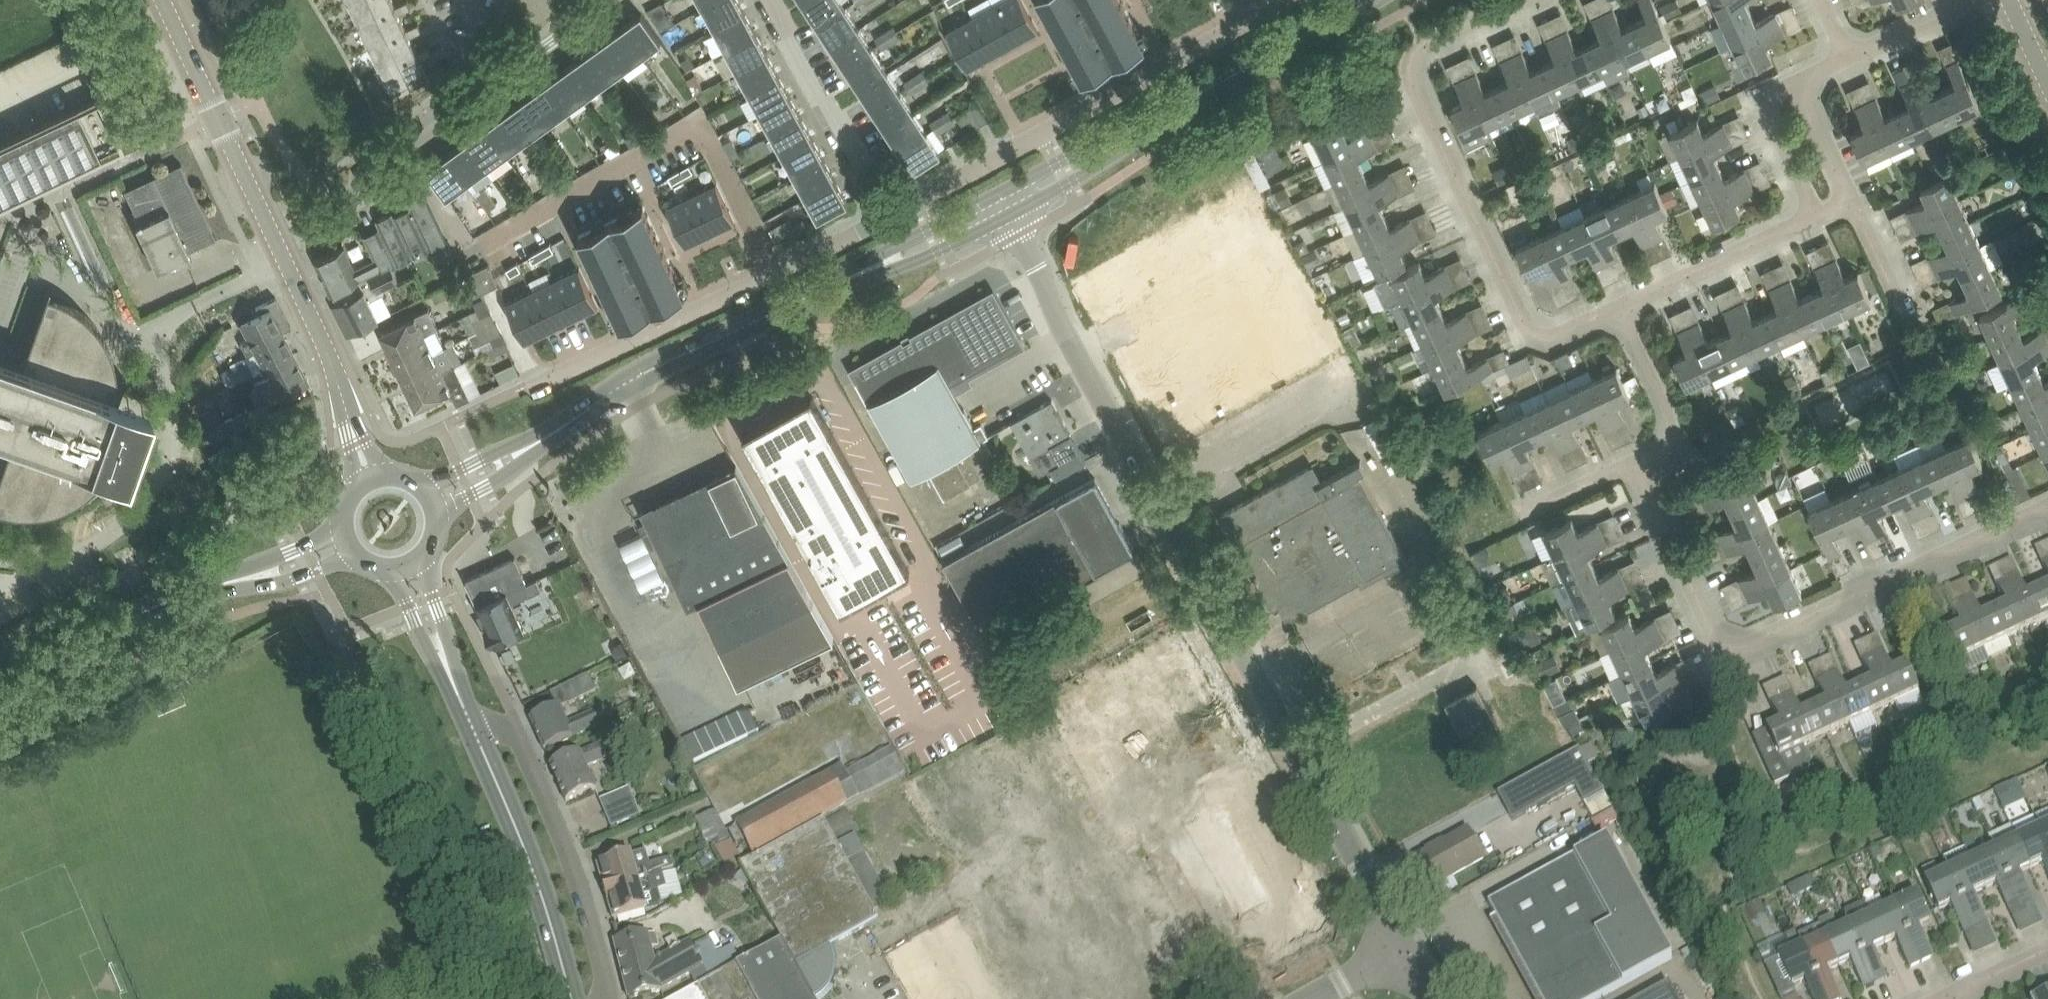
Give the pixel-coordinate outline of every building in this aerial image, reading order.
[(348,1),(359,24),(396,6),(396,5),(393,0),(350,0),(348,1)] [(411,7),(408,0),(407,0),(396,5),(396,6),(359,24),(370,47),(407,29),(407,28),(402,18),(400,13),(411,7)] [(715,27),(745,10),(739,0),(714,0),(703,6),(715,27)] [(846,6),(842,0),(808,0),(804,2),(818,24),(835,13),(846,6)] [(1015,42),(1039,29),(1023,0),(1002,0),(994,4),(1015,42)] [(1083,77),(1146,43),(1122,0),(1041,0),(1083,77)] [(1636,22),(1648,49),(1671,38),(1654,0),(1640,0),(1648,16),(1636,22)] [(1674,0),(1672,0),(1659,6),(1665,19),(1679,12),(1674,0)] [(1723,22),(1750,9),(1746,0),(1713,0),(1723,22)] [(675,22),(661,2),(647,10),(662,30),(675,22)] [(971,17),(991,55),(1015,42),(994,4),(971,17)] [(846,6),(835,13),(818,24),(831,44),(859,26),(846,6)] [(1614,8),(1604,13),(1625,59),(1648,49),(1636,22),(1623,28),(1614,8)] [(1756,22),(1750,9),(1723,22),(1734,45),(1781,23),(1776,12),(1756,22)] [(715,27),(726,48),(757,32),(745,10),(715,27)] [(662,40),(642,12),(624,25),(645,53),(662,40)] [(1602,37),(1590,43),(1602,70),(1608,82),(1630,71),(1625,59),(1604,13),(1593,18),(1602,37)] [(987,58),(991,55),(971,17),(947,30),(968,68),(987,58)] [(418,51),(413,41),(410,36),(422,30),(419,23),(419,22),(407,28),(407,29),(370,47),(381,70),(418,52),(418,51)] [(1785,33),(1781,23),(1734,45),(1745,68),(1772,55),(1766,42),(1785,33)] [(645,53),(624,25),(604,39),(625,68),(643,55),(645,53)] [(893,25),(884,31),(892,42),(901,37),(893,25)] [(845,65),(873,47),(859,26),(831,44),(845,65)] [(1568,29),(1558,34),(1579,81),(1602,70),(1590,43),(1577,49),(1568,29)] [(884,31),(876,37),(883,48),(892,42),(884,31)] [(726,48),(738,69),(768,53),(757,32),(726,48)] [(1556,59),(1544,65),(1556,92),(1579,81),(1558,34),(1547,39),(1556,59)] [(625,68),(604,39),(585,54),(605,82),(623,69),(625,68)] [(421,58),(433,53),(429,45),(418,51),(418,52),(381,70),(391,92),(384,95),(385,96),(412,83),(429,75),(421,58)] [(886,67),(873,47),(845,65),(858,85),(886,67)] [(1522,51),(1512,56),(1533,102),(1556,92),(1544,65),(1531,70),(1522,51)] [(738,69),(749,90),(780,74),(768,53),(738,69)] [(605,82),(585,54),(565,68),(586,96),(605,82)] [(1510,113),(1533,102),(1512,56),(1501,60),(1511,80),(1498,86),(1510,113)] [(1944,89),(1957,116),(1980,106),(1958,59),(1947,64),(1956,84),(1944,89)] [(888,71),(886,67),(858,85),(872,107),(900,89),(888,71)] [(586,96),(565,68),(545,82),(566,110),(586,96)] [(923,70),(913,76),(921,87),(930,81),(923,70)] [(1488,124),(1510,113),(1498,86),(1486,92),(1477,72),(1466,77),(1488,124)] [(695,73),(687,78),(695,92),(704,88),(695,73)] [(791,95),(780,74),(749,90),(761,112),(791,95)] [(913,76),(904,81),(912,93),(921,87),(913,76)] [(1934,127),(1957,116),(1944,89),(1932,95),(1922,76),(1912,80),(1934,127)] [(1494,136),(1488,124),(1466,77),(1456,82),(1465,101),(1452,107),(1464,134),(1462,136),(1468,148),(1494,136)] [(1911,138),(1934,127),(1912,80),(1902,85),(1911,105),(1898,110),(1911,138)] [(566,110),(545,82),(526,96),(546,125),(566,110)] [(1699,91),(1705,104),(1722,96),(1716,84),(1699,91)] [(900,89),(872,107),(886,128),(914,110),(900,89)] [(121,143),(98,95),(0,142),(0,201),(121,143)] [(791,95),(761,112),(772,133),(802,116),(791,95)] [(546,125),(526,96),(506,111),(527,139),(546,125)] [(1866,102),(1888,148),(1894,159),(1916,149),(1910,138),(1911,138),(1898,110),(1886,116),(1877,97),(1866,102)] [(1865,159),(1888,148),(1866,102),(1856,107),(1865,126),(1852,132),(1865,159)] [(1645,105),(1638,108),(1641,115),(1648,112),(1645,105)] [(900,149),(928,131),(914,110),(886,128),(900,149)] [(940,116),(947,127),(956,121),(949,110),(940,116)] [(527,139),(506,111),(486,125),(507,153),(527,139)] [(1671,131),(1682,126),(1677,115),(1667,120),(1671,131)] [(772,133),(784,154),(814,138),(802,116),(772,133)] [(940,116),(931,122),(938,133),(947,127),(940,116)] [(1682,154),(1728,133),(1723,122),(1704,132),(1698,119),(1691,122),(1682,126),(1671,131),(1682,154)] [(1599,129),(1591,120),(1581,130),(1589,139),(1599,129)] [(2013,134),(2009,124),(2007,121),(1998,126),(2004,139),(2013,134)] [(1315,135),(1326,158),(1372,136),(1368,127),(1348,136),(1342,123),(1315,135)] [(507,153),(486,125),(467,139),(487,167),(494,177),(514,163),(507,153)] [(900,149),(913,170),(941,152),(928,131),(900,149)] [(1693,177),(1719,165),(1714,152),(1733,143),(1728,133),(1682,154),(1692,176),(1693,177)] [(1378,148),(1372,136),(1326,158),(1337,181),(1364,169),(1358,157),(1378,148)] [(1566,150),(1579,145),(1575,136),(1563,141),(1566,150)] [(732,138),(723,142),(731,156),(739,151),(732,138)] [(814,138),(784,154),(795,175),(825,159),(814,138)] [(487,167),(467,139),(447,153),(468,181),(475,191),(484,185),(494,177),(487,167)] [(604,148),(610,157),(621,151),(614,141),(604,148)] [(1250,152),(1243,155),(1251,169),(1261,164),(1253,150),(1250,152)] [(447,153),(427,168),(448,196),(468,181),(447,153)] [(1517,161),(1522,172),(1533,167),(1528,155),(1517,161)] [(795,175),(807,196),(837,180),(825,159),(795,175)] [(1494,169),(1500,182),(1513,176),(1507,163),(1494,169)] [(131,214),(138,228),(197,200),(180,164),(162,173),(126,189),(137,211),(131,214)] [(683,176),(694,170),(690,164),(679,169),(683,176)] [(1693,177),(1703,201),(1750,179),(1745,168),(1725,177),(1719,165),(1693,177)] [(2038,176),(2032,165),(2020,171),(2026,182),(2038,176)] [(679,169),(669,175),(673,182),(683,176),(679,169)] [(1364,169),(1337,181),(1325,187),(1337,209),(1348,204),(1394,182),(1389,172),(1370,181),(1364,169)] [(1265,172),(1255,177),(1261,189),(1271,184),(1265,172)] [(1948,175),(1940,179),(1921,187),(1927,200),(1908,209),(1913,220),(1959,198),(1948,175)] [(1750,179),(1703,201),(1714,224),(1741,211),(1735,198),(1754,189),(1750,179)] [(807,196),(809,200),(818,217),(848,201),(837,180),(807,196)] [(1394,182),(1348,204),(1358,227),(1385,215),(1379,202),(1399,193),(1394,182)] [(1655,182),(1632,193),(1654,240),(1664,235),(1654,216),(1667,209),(1666,207),(1660,194),(1655,182)] [(693,195),(711,234),(736,222),(717,183),(693,195)] [(1895,188),(1899,196),(1908,192),(1904,184),(1895,188)] [(1275,191),(1282,207),(1293,201),(1285,186),(1275,191)] [(498,204),(486,187),(478,193),(489,209),(498,204)] [(1660,194),(1666,207),(1678,202),(1672,188),(1660,194)] [(413,253),(415,257),(417,259),(426,254),(423,248),(446,237),(423,189),(406,197),(411,207),(395,214),(393,211),(376,219),(380,226),(381,226),(397,261),(413,253)] [(1609,204),(1621,231),(1634,225),(1643,245),(1654,240),(1632,193),(1609,204)] [(2046,194),(2034,200),(2042,215),(2047,212),(2047,198),(2046,194)] [(693,195),(668,207),(686,246),(711,234),(693,195)] [(1959,198),(1913,220),(1918,230),(1937,221),(1943,234),(1970,221),(1959,198)] [(197,200),(138,228),(156,267),(175,258),(177,262),(191,256),(188,248),(214,235),(197,200)] [(686,293),(644,204),(580,235),(622,323),(686,293)] [(1579,204),(1559,213),(1562,220),(1582,211),(1579,204)] [(1609,237),(1621,231),(1609,204),(1586,214),(1608,261),(1618,256),(1609,237)] [(1287,213),(1290,227),(1304,223),(1301,210),(1287,213)] [(1563,225),(1575,252),(1588,246),(1597,266),(1608,261),(1586,214),(1563,225)] [(1385,215),(1358,227),(1369,250),(1415,229),(1410,218),(1391,227),(1385,215)] [(792,223),(790,219),(789,218),(770,229),(776,239),(776,240),(777,240),(782,237),(796,229),(792,223)] [(1970,221),(1943,234),(1949,246),(1929,255),(1934,266),(1981,244),(1970,221)] [(1563,225),(1540,236),(1561,283),(1572,278),(1563,258),(1575,252),(1563,225)] [(328,253),(315,259),(332,293),(373,273),(392,263),(397,261),(381,226),(380,226),(364,234),(376,260),(373,262),(372,259),(354,267),(344,246),(331,252),(330,250),(328,251),(328,253)] [(1420,239),(1415,229),(1369,250),(1380,273),(1406,261),(1400,248),(1420,239)] [(1540,236),(1535,238),(1517,247),(1529,274),(1542,268),(1551,287),(1561,283),(1540,236)] [(540,249),(544,256),(555,250),(551,243),(540,249)] [(1981,244),(1934,266),(1939,276),(1958,267),(1964,280),(1991,267),(1981,244)] [(540,249),(530,255),(534,262),(544,256),(540,249)] [(1308,267),(1318,262),(1313,250),(1302,255),(1308,267)] [(1848,309),(1853,307),(1871,298),(1859,271),(1845,277),(1837,257),(1826,262),(1848,309)] [(1391,303),(1404,297),(1450,276),(1445,265),(1426,274),(1420,261),(1394,274),(1375,282),(1385,306),(1391,303)] [(511,275),(522,269),(518,262),(507,268),(511,275)] [(1848,309),(1826,262),(1816,267),(1825,287),(1813,292),(1825,319),(1848,309)] [(373,273),(380,287),(398,277),(392,263),(373,273)] [(476,295),(483,292),(498,285),(489,265),(467,275),(469,279),(476,295)] [(555,278),(574,317),(598,306),(580,267),(555,278)] [(1955,312),(1974,303),(1987,297),(2002,290),(1991,267),(1964,280),(1970,292),(1950,301),(1955,312)] [(1315,275),(1318,283),(1325,280),(1321,272),(1315,275)] [(1276,275),(1131,344),(1161,406),(1173,407),(1178,417),(1177,429),(1185,429),(1210,417),(1200,396),(1202,366),(1211,385),(1210,401),(1233,403),(1305,369),(1307,341),(1276,275)] [(1450,276),(1404,297),(1391,303),(1402,326),(1415,320),(1441,308),(1436,295),(1455,286),(1450,276)] [(574,317),(555,278),(531,290),(549,329),(574,317)] [(1825,319),(1813,292),(1800,298),(1791,279),(1780,283),(1802,330),(1825,319)] [(1802,330),(1780,283),(1770,288),(1779,308),(1767,314),(1779,341),(1802,330)] [(106,468),(128,475),(153,405),(117,393),(117,378),(115,362),(108,343),(98,326),(84,312),(67,300),(48,292),(49,287),(48,286),(22,360),(0,352),(0,431),(12,435),(0,469),(0,507),(8,509),(28,511),(48,509),(64,503),(79,495),(86,490),(93,484),(99,478),(106,468)] [(348,334),(366,325),(378,320),(364,289),(351,295),(333,304),(348,334)] [(549,329),(531,290),(506,302),(525,341),(549,329)] [(862,365),(852,370),(858,380),(912,478),(931,468),(945,494),(946,494),(946,495),(969,481),(972,480),(977,477),(982,474),(974,460),(993,450),(985,436),(989,434),(982,422),(975,426),(956,392),(955,390),(965,384),(968,377),(967,374),(1021,344),(998,302),(993,292),(983,297),(862,365)] [(1981,313),(1991,336),(2018,324),(2012,312),(2032,303),(2027,292),(2009,300),(1981,313)] [(473,301),(477,309),(488,304),(484,296),(473,301)] [(1779,341),(1767,314),(1754,319),(1745,300),(1734,305),(1756,352),(1779,341)] [(294,353),(282,329),(269,305),(269,306),(266,301),(242,314),(244,319),(240,320),(249,337),(250,338),(241,343),(247,354),(248,355),(257,351),(265,367),(294,353)] [(491,310),(488,304),(477,309),(480,316),(491,310)] [(1756,352),(1734,305),(1724,310),(1733,329),(1720,335),(1733,362),(1756,352)] [(1415,320),(1426,343),(1472,322),(1467,311),(1447,320),(1441,308),(1415,320)] [(425,334),(438,328),(429,309),(382,331),(391,350),(425,334)] [(1348,311),(1338,316),(1343,325),(1352,320),(1348,311)] [(1733,362),(1720,335),(1709,341),(1699,321),(1688,326),(1710,373),(1733,362)] [(1476,332),(1472,322),(1426,343),(1436,366),(1463,354),(1457,341),(1476,332)] [(2002,359),(2047,338),(2043,328),(2024,337),(2018,324),(1991,336),(2002,359)] [(1710,373),(1688,326),(1679,331),(1688,350),(1675,356),(1687,383),(1710,373)] [(506,341),(502,333),(473,346),(477,354),(486,350),(506,341)] [(391,350),(400,369),(434,353),(425,334),(391,350)] [(1964,337),(1955,342),(1959,350),(1968,346),(1964,337)] [(2039,370),(2034,358),(2047,351),(2047,338),(2002,359),(2013,382),(2039,370)] [(506,341),(486,350),(490,357),(509,348),(506,341)] [(408,386),(455,364),(455,363),(453,364),(446,347),(434,353),(400,369),(408,386)] [(1865,350),(1853,356),(1858,367),(1870,361),(1865,350)] [(1567,351),(1556,356),(1561,367),(1572,361),(1567,351)] [(308,379),(294,353),(265,367),(269,374),(254,381),(265,402),(308,379)] [(1468,366),(1463,354),(1436,366),(1447,389),(1493,368),(1488,357),(1468,366)] [(246,358),(245,359),(222,370),(230,386),(254,374),(254,373),(246,358)] [(1511,376),(1522,371),(1516,359),(1505,364),(1511,376)] [(519,373),(514,363),(496,371),(500,382),(519,373)] [(471,397),(462,379),(455,364),(408,386),(417,405),(451,389),(458,403),(471,397)] [(1837,378),(1831,366),(1822,370),(1827,383),(1837,378)] [(1617,367),(1594,378),(1616,425),(1626,420),(1617,400),(1630,394),(1617,367)] [(1494,369),(1481,375),(1484,381),(1496,375),(1494,369)] [(2023,405),(2047,394),(2047,381),(2045,383),(2039,370),(2013,382),(2023,405)] [(1803,394),(1800,388),(1797,381),(1795,377),(1794,373),(1784,378),(1786,381),(1783,382),(1785,386),(1788,394),(1789,395),(1790,394),(1792,399),(1802,395),(1803,394)] [(1605,430),(1616,425),(1594,378),(1571,389),(1584,416),(1596,410),(1605,430)] [(1571,422),(1584,416),(1571,389),(1548,399),(1570,446),(1580,441),(1571,422)] [(812,394),(743,433),(841,608),(910,570),(899,551),(812,394)] [(2023,405),(2034,429),(2047,422),(2047,394),(2023,405)] [(1769,400),(1773,408),(1779,405),(1776,397),(1769,400)] [(1052,467),(1057,476),(1086,460),(1052,399),(1012,421),(1041,473),(1052,467)] [(1560,451),(1570,446),(1548,399),(1525,410),(1538,437),(1550,431),(1560,451)] [(1727,409),(1723,401),(1715,405),(1719,413),(1727,409)] [(1739,406),(1734,404),(1728,407),(1733,416),(1742,412),(1739,406)] [(211,408),(201,413),(209,427),(218,422),(211,408)] [(248,408),(209,428),(216,441),(254,421),(248,408)] [(1526,443),(1538,437),(1525,410),(1502,420),(1524,468),(1535,462),(1526,443)] [(1932,420),(1929,412),(1918,417),(1922,425),(1932,420)] [(1514,472),(1524,468),(1502,420),(1479,431),(1492,459),(1505,453),(1514,472)] [(2034,429),(2044,452),(2047,450),(2047,422),(2034,429)] [(1891,440),(1898,437),(1894,428),(1887,432),(1891,440)] [(1970,435),(1947,446),(1968,492),(1979,488),(1969,468),(1982,462),(1970,435)] [(1958,497),(1968,492),(1947,446),(1924,456),(1936,483),(1949,478),(1958,497)] [(1924,489),(1936,483),(1924,456),(1901,467),(1922,513),(1933,509),(1924,489)] [(1285,606),(1286,607),(1291,616),(1305,609),(1305,610),(1360,580),(1359,578),(1383,565),(1386,571),(1409,558),(1355,462),(1318,483),(1308,466),(1281,481),(1280,480),(1221,513),(1224,520),(1223,520),(1232,538),(1234,537),(1239,546),(1237,547),(1244,559),(1245,558),(1248,564),(1247,564),(1253,576),(1255,575),(1258,581),(1256,582),(1263,593),(1264,592),(1268,598),(1266,599),(1269,605),(1271,604),(1273,608),(1290,598),(1290,603),(1285,606)] [(688,608),(700,602),(739,685),(835,639),(789,559),(790,559),(737,465),(641,510),(646,520),(639,524),(642,532),(650,528),(650,529),(643,532),(650,548),(658,544),(688,608)] [(1878,510),(1890,504),(1878,478),(1873,467),(1850,478),(1855,488),(1876,535),(1887,530),(1878,510)] [(1901,467),(1878,478),(1890,504),(1903,499),(1912,518),(1922,513),(1901,467)] [(1760,497),(1749,474),(1719,487),(1701,496),(1706,507),(1726,498),(1732,510),(1760,497)] [(1047,595),(1134,547),(1096,477),(975,544),(944,561),(952,575),(983,631),(1047,595)] [(1866,539),(1876,535),(1855,488),(1832,499),(1844,526),(1857,520),(1866,539)] [(1718,532),(1723,542),(1770,520),(1760,497),(1732,510),(1738,523),(1718,532)] [(1809,509),(1822,538),(1830,556),(1841,551),(1832,531),(1844,526),(1832,499),(1809,509)] [(1545,530),(1556,553),(1602,531),(1598,522),(1578,531),(1572,518),(1549,529),(1544,518),(1536,521),(1541,532),(1545,530)] [(1747,543),(1753,556),(1781,544),(1770,520),(1723,542),(1728,553),(1747,543)] [(1607,542),(1602,531),(1556,553),(1542,560),(1553,583),(1566,577),(1594,564),(1588,552),(1607,542)] [(960,534),(938,546),(944,556),(966,544),(960,534)] [(1744,588),(1791,567),(1781,544),(1753,556),(1759,568),(1739,577),(1744,588)] [(1486,545),(1471,553),(1478,567),(1486,563),(1490,553),(1486,545)] [(1080,583),(1090,600),(1147,569),(1137,552),(1080,583)] [(515,556),(466,579),(487,625),(485,625),(493,642),(524,628),(512,602),(542,588),(538,578),(527,583),(515,556)] [(1594,564),(1566,577),(1577,600),(1624,578),(1619,567),(1599,576),(1594,564)] [(1791,567),(1744,588),(1749,598),(1769,589),(1775,602),(1802,590),(1791,567)] [(2030,628),(2047,619),(2047,607),(2040,590),(2027,595),(2018,576),(2008,581),(2030,628)] [(1629,588),(1624,578),(1577,600),(1565,605),(1570,617),(1582,612),(1588,623),(1615,610),(1609,597),(1629,588)] [(2007,605),(1994,611),(2007,639),(2030,628),(2008,581),(1998,585),(2007,605)] [(1507,584),(1494,591),(1501,604),(1513,598),(1507,584)] [(2040,590),(2047,607),(2047,586),(2040,590)] [(1984,649),(2007,639),(1994,611),(1982,617),(1973,597),(1962,602),(1984,649)] [(1515,601),(1502,607),(1506,615),(1519,609),(1515,601)] [(1961,660),(1984,649),(1962,602),(1952,607),(1961,626),(1948,632),(1961,660)] [(1629,612),(1602,625),(1613,648),(1660,626),(1655,616),(1635,625),(1629,612)] [(1528,625),(1516,631),(1522,643),(1534,637),(1528,625)] [(1665,637),(1660,626),(1613,648),(1624,671),(1651,658),(1645,646),(1665,637)] [(628,651),(622,640),(616,644),(614,650),(617,657),(628,651)] [(516,658),(511,647),(503,650),(508,662),(516,658)] [(1162,650),(1104,681),(1122,714),(1179,682),(1162,650)] [(1874,656),(1895,703),(1918,692),(1906,665),(1893,671),(1884,652),(1874,656)] [(1536,661),(1543,676),(1561,667),(1555,653),(1536,661)] [(1872,714),(1895,703),(1874,656),(1863,661),(1872,681),(1860,687),(1872,714)] [(1651,658),(1624,671),(1635,694),(1681,673),(1676,662),(1658,671),(1651,658)] [(1686,683),(1681,673),(1635,694),(1645,718),(1672,705),(1666,692),(1686,683)] [(1838,673),(1828,678),(1849,724),(1872,714),(1860,687),(1847,693),(1838,673)] [(589,674),(562,687),(570,704),(597,691),(589,674)] [(1814,708),(1826,735),(1849,724),(1828,678),(1817,683),(1826,702),(1814,708)] [(1179,682),(1122,714),(1140,745),(1197,714),(1179,682)] [(1499,724),(1477,684),(1445,702),(1467,741),(1499,724)] [(2045,702),(2047,700),(2047,684),(2038,688),(2045,702)] [(1567,697),(1563,689),(1551,695),(1554,703),(1567,697)] [(1792,694),(1782,699),(1803,746),(1826,735),(1814,708),(1802,714),(1792,694)] [(1569,697),(1555,704),(1560,715),(1574,708),(1569,697)] [(1768,729),(1772,739),(1757,745),(1776,785),(1790,778),(1780,756),(1803,746),(1782,699),(1772,704),(1781,723),(1768,729)] [(1997,706),(2003,720),(2015,715),(2009,701),(1997,706)] [(569,723),(562,706),(531,720),(545,751),(602,726),(596,712),(569,723)] [(748,709),(684,740),(696,764),(759,733),(748,709)] [(643,718),(648,731),(664,724),(659,711),(643,718)] [(1157,777),(1214,745),(1197,714),(1140,745),(1157,777)] [(1971,718),(1967,723),(1968,728),(1972,732),(1977,732),(1981,728),(1981,722),(1977,719),(1971,718)] [(1008,740),(1020,762),(1056,742),(1044,720),(1008,740)] [(601,732),(605,743),(621,736),(616,725),(601,732)] [(630,756),(622,737),(552,766),(567,802),(585,794),(597,789),(588,766),(613,756),(616,762),(630,756)] [(985,781),(1020,762),(1008,740),(973,759),(985,781)] [(1067,763),(1056,742),(1020,762),(1032,783),(1067,763)] [(1581,750),(1589,764),(1599,758),(1591,744),(1581,750)] [(1157,777),(1175,808),(1232,777),(1214,745),(1157,777)] [(737,845),(746,841),(755,857),(860,798),(859,796),(905,772),(893,746),(845,771),(842,765),(736,824),(737,827),(729,830),(737,845)] [(1575,785),(1584,801),(1593,818),(1612,808),(1602,791),(1603,790),(1589,764),(1581,750),(1579,747),(1498,792),(1513,819),(1575,785)] [(1894,759),(1882,765),(1888,778),(1900,772),(1894,759)] [(1020,762),(985,781),(996,802),(1032,783),(1020,762)] [(1591,766),(1597,777),(1604,773),(1598,762),(1591,766)] [(1043,804),(1079,784),(1067,763),(1032,783),(1043,804)] [(1249,808),(1232,777),(1175,808),(1192,840),(1249,808)] [(1079,784),(1043,804),(1055,825),(1091,805),(1079,784)] [(2008,785),(1994,791),(1998,800),(2012,794),(2008,785)] [(1843,798),(1837,786),(1825,792),(1831,804),(1843,798)] [(600,799),(605,814),(635,801),(630,787),(600,799)] [(1985,808),(1980,797),(1972,801),(1977,811),(1985,808)] [(1055,825),(1043,804),(1008,823),(1019,844),(1055,825)] [(1209,871),(1266,840),(1249,808),(1192,840),(1209,871)] [(697,818),(709,847),(713,846),(731,839),(731,838),(717,812),(716,810),(697,818)] [(1611,810),(1590,822),(1595,831),(1616,819),(1611,810)] [(2034,817),(2047,846),(2047,810),(2034,817)] [(2034,817),(2012,827),(2031,867),(2043,862),(2047,874),(2047,846),(2034,817)] [(821,996),(824,994),(826,991),(828,988),(830,985),(832,982),(833,979),(834,976),(835,973),(835,969),(835,966),(835,963),(835,959),(834,956),(833,953),(831,947),(836,944),(868,926),(880,920),(874,910),(864,892),(825,820),(743,865),(783,938),(750,957),(742,962),(699,986),(706,998),(738,998),(746,994),(749,998),(752,998),(755,997),(756,998),(817,998),(821,996)] [(1019,844),(1031,865),(1067,846),(1055,825),(1019,844)] [(1078,867),(1114,847),(1102,826),(1067,846),(1078,867)] [(2031,867),(2012,827),(2011,826),(1988,837),(1994,849),(2021,908),(2033,902),(2019,873),(2031,867)] [(1469,830),(1431,851),(1414,861),(1429,889),(1484,858),(1469,830)] [(1673,957),(1608,838),(1489,903),(1542,998),(1595,998),(1673,957)] [(731,839),(713,846),(729,872),(743,864),(745,863),(731,839)] [(1266,840),(1209,871),(1227,903),(1284,871),(1266,840)] [(1067,846),(1031,865),(1043,886),(1078,867),(1067,846)] [(1883,855),(1879,846),(1870,851),(1874,859),(1883,855)] [(1971,860),(1965,848),(1943,859),(1976,929),(1988,923),(1974,894),(1985,889),(1971,860)] [(2021,908),(1994,849),(1971,860),(1985,889),(1997,883),(2010,913),(2021,908)] [(601,879),(605,891),(663,874),(663,872),(675,868),(672,859),(651,865),(646,851),(632,854),(617,859),(598,865),(602,878),(601,879)] [(1976,929),(1943,859),(1942,859),(1948,871),(1926,881),(1930,892),(1939,910),(1951,904),(1965,934),(1976,929)] [(1284,871),(1227,903),(1244,934),(1301,903),(1284,871)] [(667,888),(663,874),(605,891),(609,906),(610,905),(614,919),(633,913),(649,908),(660,905),(663,901),(659,891),(667,888)] [(1799,881),(1805,893),(1817,887),(1812,876),(1812,875),(1799,881)] [(1793,898),(1805,893),(1799,881),(1787,886),(1793,898)] [(1136,887),(1100,906),(1112,927),(1147,908),(1136,887)] [(1931,922),(1923,904),(1918,893),(1894,904),(1922,963),(1933,957),(1919,928),(1931,922)] [(1761,901),(1745,907),(1751,922),(1767,915),(1761,901)] [(1894,904),(1885,909),(1872,915),(1885,944),(1897,939),(1910,968),(1922,963),(1894,904)] [(1885,944),(1872,915),(1870,915),(1849,925),(1877,984),(1887,979),(1874,949),(1885,944)] [(1825,936),(1820,925),(1798,935),(1828,998),(1841,998),(1828,970),(1839,965),(1826,936),(1825,936)] [(1826,936),(1839,965),(1851,960),(1865,989),(1877,984),(1849,925),(1826,936)] [(1798,935),(1796,931),(1785,936),(1792,951),(1764,963),(1780,997),(1796,989),(1794,986),(1805,981),(1813,998),(1828,998),(1798,935)] [(699,986),(742,962),(733,944),(717,952),(709,937),(694,946),(691,941),(656,961),(650,933),(635,938),(616,943),(630,998),(663,990),(692,973),(699,986)] [(1681,953),(1685,960),(1693,956),(1688,948),(1681,953)] [(1693,956),(1685,960),(1691,970),(1699,965),(1693,956)] [(1670,984),(1643,998),(1678,998),(1670,984)] [(675,998),(706,998),(699,986),(675,998)] [(1146,990),(1131,998),(1151,998),(1146,990)]
